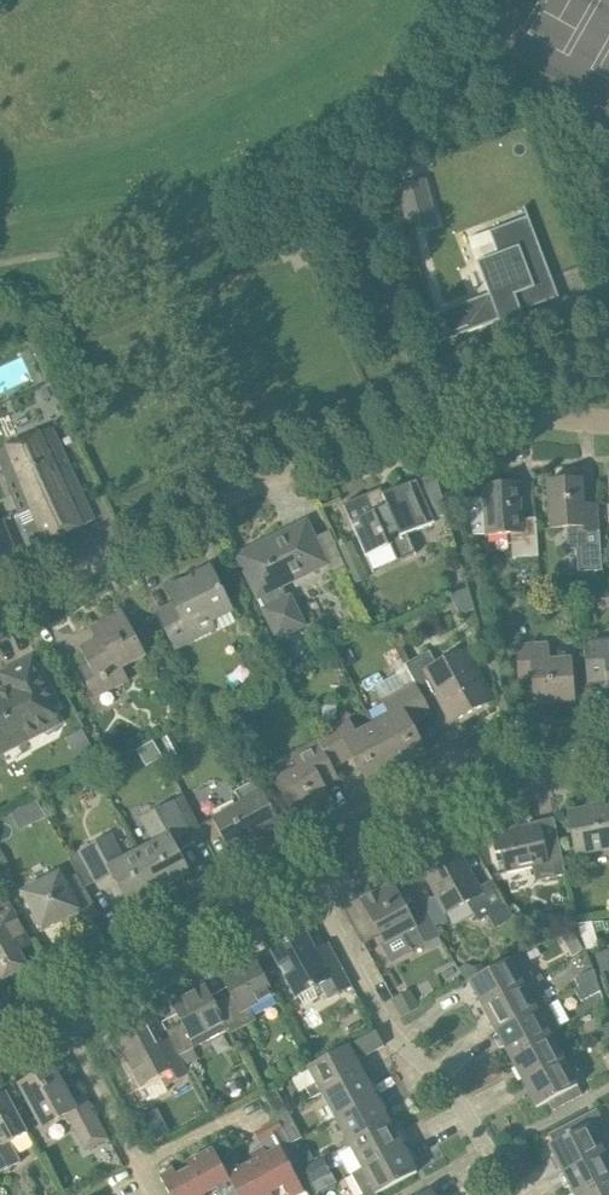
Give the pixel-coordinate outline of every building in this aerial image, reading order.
[(437,225),(425,182),(397,189),(409,233),(437,225)] [(490,295),(445,311),(454,335),(453,336),(454,338),(511,316),(511,315),(520,312),(522,319),(524,318),(522,312),(559,298),(525,207),(523,208),(527,217),(489,231),(498,254),(477,262),(490,295)] [(50,429),(0,449),(0,466),(35,549),(94,519),(50,429)] [(437,476),(435,473),(417,481),(383,495),(391,514),(354,529),(364,552),(365,555),(391,545),(398,561),(416,554),(408,534),(435,523),(434,520),(448,514),(442,494),(437,476)] [(584,505),(582,479),(548,481),(550,505),(552,529),(584,527),(584,533),(600,532),(600,528),(598,504),(584,505)] [(522,519),(519,483),(484,485),(485,498),(464,499),(475,536),(511,534),(513,558),(539,557),(536,518),(522,519)] [(2,519),(0,520),(0,581),(23,572),(2,519)] [(316,538),(307,520),(237,555),(278,639),(305,625),(291,596),(289,597),(283,586),(329,564),(333,573),(346,566),(332,534),(330,531),(316,538)] [(233,611),(211,567),(167,589),(174,604),(157,613),(169,634),(176,649),(195,639),(191,632),(233,611)] [(134,632),(123,611),(99,623),(106,635),(81,648),(89,665),(80,669),(95,698),(129,680),(123,668),(147,655),(134,632)] [(584,641),(588,684),(607,683),(608,698),(608,640),(584,641)] [(549,661),(547,644),(516,647),(518,656),(519,680),(534,679),(536,703),(574,700),(573,676),(571,659),(549,661)] [(402,658),(425,700),(438,693),(453,722),(492,701),(464,650),(437,664),(430,651),(411,662),(407,655),(402,658)] [(43,731),(45,733),(46,734),(48,735),(56,732),(57,727),(56,725),(60,723),(51,706),(56,704),(33,658),(2,674),(9,687),(0,692),(0,754),(43,731)] [(425,700),(402,658),(391,664),(405,690),(384,701),(392,716),(374,725),(397,767),(426,752),(411,725),(432,713),(425,700)] [(278,676),(267,682),(274,696),(286,691),(278,676)] [(369,783),(397,767),(374,725),(357,734),(349,720),(317,737),(319,741),(333,767),(354,755),(369,783)] [(160,739),(166,751),(172,748),(175,742),(171,734),(160,739)] [(339,779),(333,767),(319,741),(292,756),(298,768),(275,781),(285,801),(296,822),(333,802),(325,787),(339,779)] [(279,819),(258,780),(236,792),(243,804),(213,820),(233,856),(268,837),(263,828),(279,819)] [(140,851),(160,889),(190,873),(172,841),(200,826),(184,797),(143,819),(155,843),(140,851)] [(587,805),(588,809),(569,813),(573,836),(577,855),(608,848),(608,801),(587,805)] [(545,843),(541,824),(492,834),(496,854),(502,853),(506,873),(539,866),(542,880),(566,875),(559,840),(545,843)] [(130,905),(160,889),(140,851),(124,860),(111,836),(70,858),(78,874),(85,888),(113,873),(130,905)] [(480,887),(460,849),(422,870),(446,914),(469,902),(479,921),(488,916),(495,928),(514,918),(493,880),(480,887)] [(85,888),(78,874),(65,881),(61,872),(23,893),(31,910),(43,931),(62,921),(68,933),(100,916),(85,888)] [(441,936),(410,880),(396,888),(394,884),(362,901),(385,944),(402,934),(411,952),(441,936)] [(26,967),(18,952),(33,944),(22,922),(7,894),(0,897),(0,981),(26,967)] [(599,947),(592,922),(577,924),(584,943),(587,950),(599,947)] [(572,927),(560,933),(573,956),(584,950),(572,927)] [(272,950),(283,971),(297,997),(299,996),(304,1004),(317,997),(313,989),(322,984),(329,998),(331,997),(352,986),(334,952),(320,959),(305,932),(272,950)] [(608,950),(594,951),(603,976),(608,976),(608,959),(608,950)] [(531,981),(517,956),(469,981),(483,1007),(531,981)] [(217,1005),(226,1021),(230,1029),(232,1033),(257,1020),(250,1008),(275,995),(255,959),(222,977),(232,996),(217,1005)] [(476,967),(467,964),(459,968),(466,982),(480,975),(476,967)] [(576,989),(576,990),(597,979),(596,978),(597,978),(594,970),(575,979),(579,988),(576,989)] [(597,979),(576,990),(581,1000),(601,991),(597,979)] [(531,981),(483,1007),(497,1032),(537,1010),(544,1006),(531,981)] [(226,1021),(216,1005),(206,985),(172,1004),(182,1023),(167,1031),(173,1043),(179,1054),(186,1066),(199,1059),(193,1048),(196,1047),(230,1029),(226,1021)] [(411,990),(393,1000),(402,1017),(420,1007),(411,990)] [(497,1032),(510,1057),(551,1035),(558,1031),(544,1006),(537,1010),(497,1032)] [(186,1066),(179,1054),(173,1043),(159,1050),(145,1024),(115,1040),(148,1101),(169,1090),(167,1086),(190,1073),(186,1066)] [(599,1032),(603,1040),(608,1037),(608,1027),(599,1032)] [(385,1046),(377,1031),(309,1068),(317,1083),(307,1089),(312,1099),(322,1093),(363,1072),(355,1056),(359,1054),(361,1058),(385,1046)] [(524,1082),(564,1060),(553,1039),(551,1035),(510,1057),(524,1082)] [(578,1086),(564,1060),(524,1082),(537,1108),(578,1086)] [(73,1103),(54,1067),(20,1085),(31,1107),(43,1128),(66,1115),(86,1151),(88,1150),(109,1139),(86,1096),(73,1103)] [(377,1097),(363,1072),(322,1093),(336,1118),(377,1097)] [(263,1092),(277,1117),(288,1112),(274,1086),(263,1092)] [(22,1161),(11,1142),(29,1133),(7,1092),(0,1096),(0,1173),(22,1161)] [(358,1139),(390,1122),(377,1097),(336,1118),(349,1143),(358,1139)] [(278,1119),(279,1121),(287,1136),(290,1141),(291,1143),(301,1137),(288,1112),(277,1117),(278,1119)] [(563,1172),(608,1148),(608,1134),(601,1119),(549,1146),(563,1172)] [(363,1169),(404,1147),(390,1122),(358,1139),(349,1143),(363,1168),(363,1169)] [(272,1193),(251,1155),(254,1161),(242,1168),(227,1141),(214,1148),(239,1194),(273,1194),(272,1193)] [(251,1155),(272,1193),(284,1186),(289,1194),(299,1194),(305,1192),(291,1165),(300,1160),(290,1141),(284,1144),(284,1145),(268,1154),(264,1147),(251,1155)] [(352,1174),(363,1194),(378,1194),(377,1194),(417,1172),(404,1147),(363,1169),(352,1174)] [(214,1148),(187,1162),(205,1194),(239,1194),(214,1148)] [(297,1152),(304,1165),(311,1161),(304,1148),(297,1152)] [(563,1172),(575,1194),(580,1194),(608,1180),(608,1148),(563,1172)] [(187,1162),(190,1169),(178,1175),(174,1169),(161,1177),(171,1194),(205,1194),(187,1162)] [(314,1162),(304,1168),(312,1182),(322,1176),(314,1162)] [(580,1194),(608,1194),(608,1180),(580,1194)]
